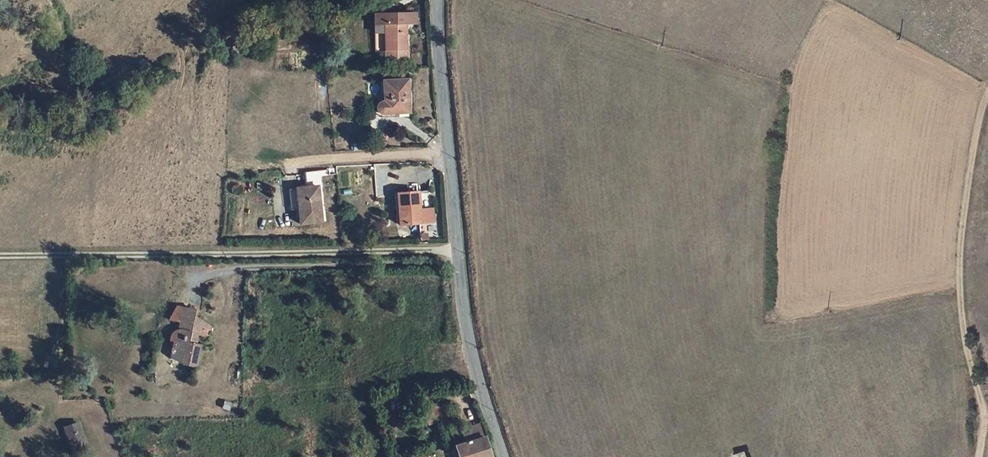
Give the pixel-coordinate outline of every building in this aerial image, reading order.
[(387,9),(387,54),(408,53),(406,8),(387,9)] [(411,106),(407,75),(383,77),(385,99),(383,99),(381,100),(379,103),(379,105),(380,108),(382,109),(411,106)] [(295,186),(299,222),(320,220),(317,185),(295,186)] [(430,196),(398,199),(402,230),(433,227),(430,196)] [(181,298),(153,294),(149,306),(158,308),(157,316),(153,316),(151,318),(149,320),(149,323),(151,326),(154,328),(156,329),(155,341),(169,343),(169,348),(181,350),(184,330),(179,329),(180,318),(194,320),(196,309),(180,307),(181,298)] [(463,430),(468,443),(482,439),(477,425),(463,430)] [(62,431),(70,456),(85,456),(87,456),(77,426),(62,431)] [(465,444),(468,443),(463,430),(452,434),(459,456),(469,456),(465,444)] [(487,437),(482,439),(468,443),(465,444),(469,456),(492,456),(487,437)]
